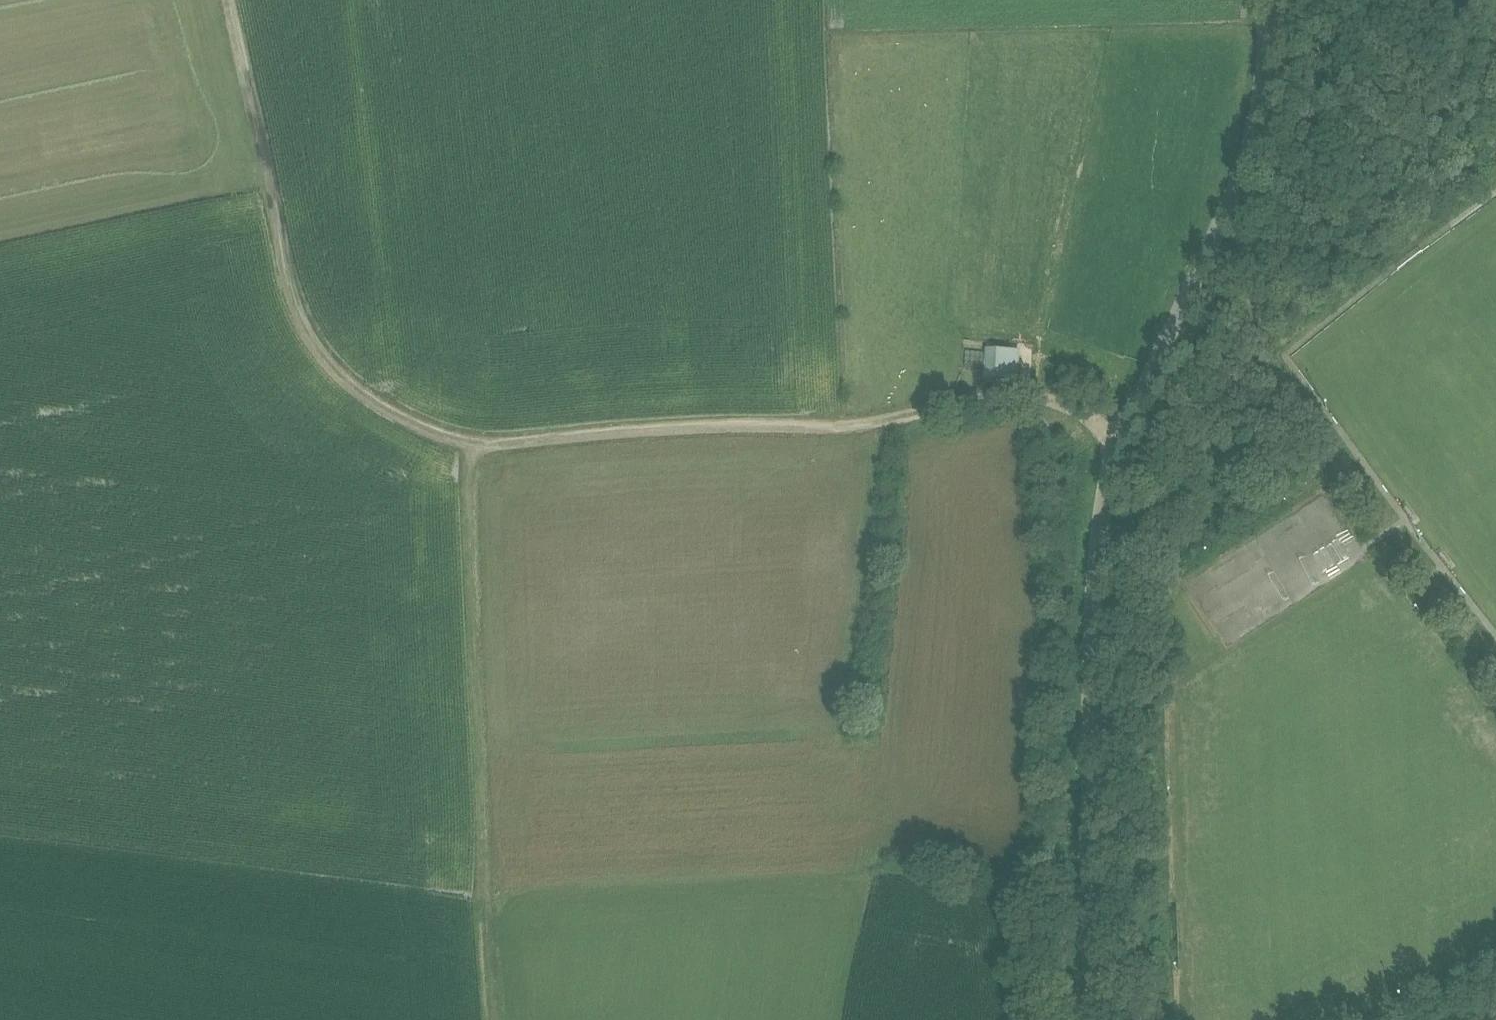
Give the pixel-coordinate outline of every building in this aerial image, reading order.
[(999,344),(998,363),(1024,364),(1025,345),(999,344)]
